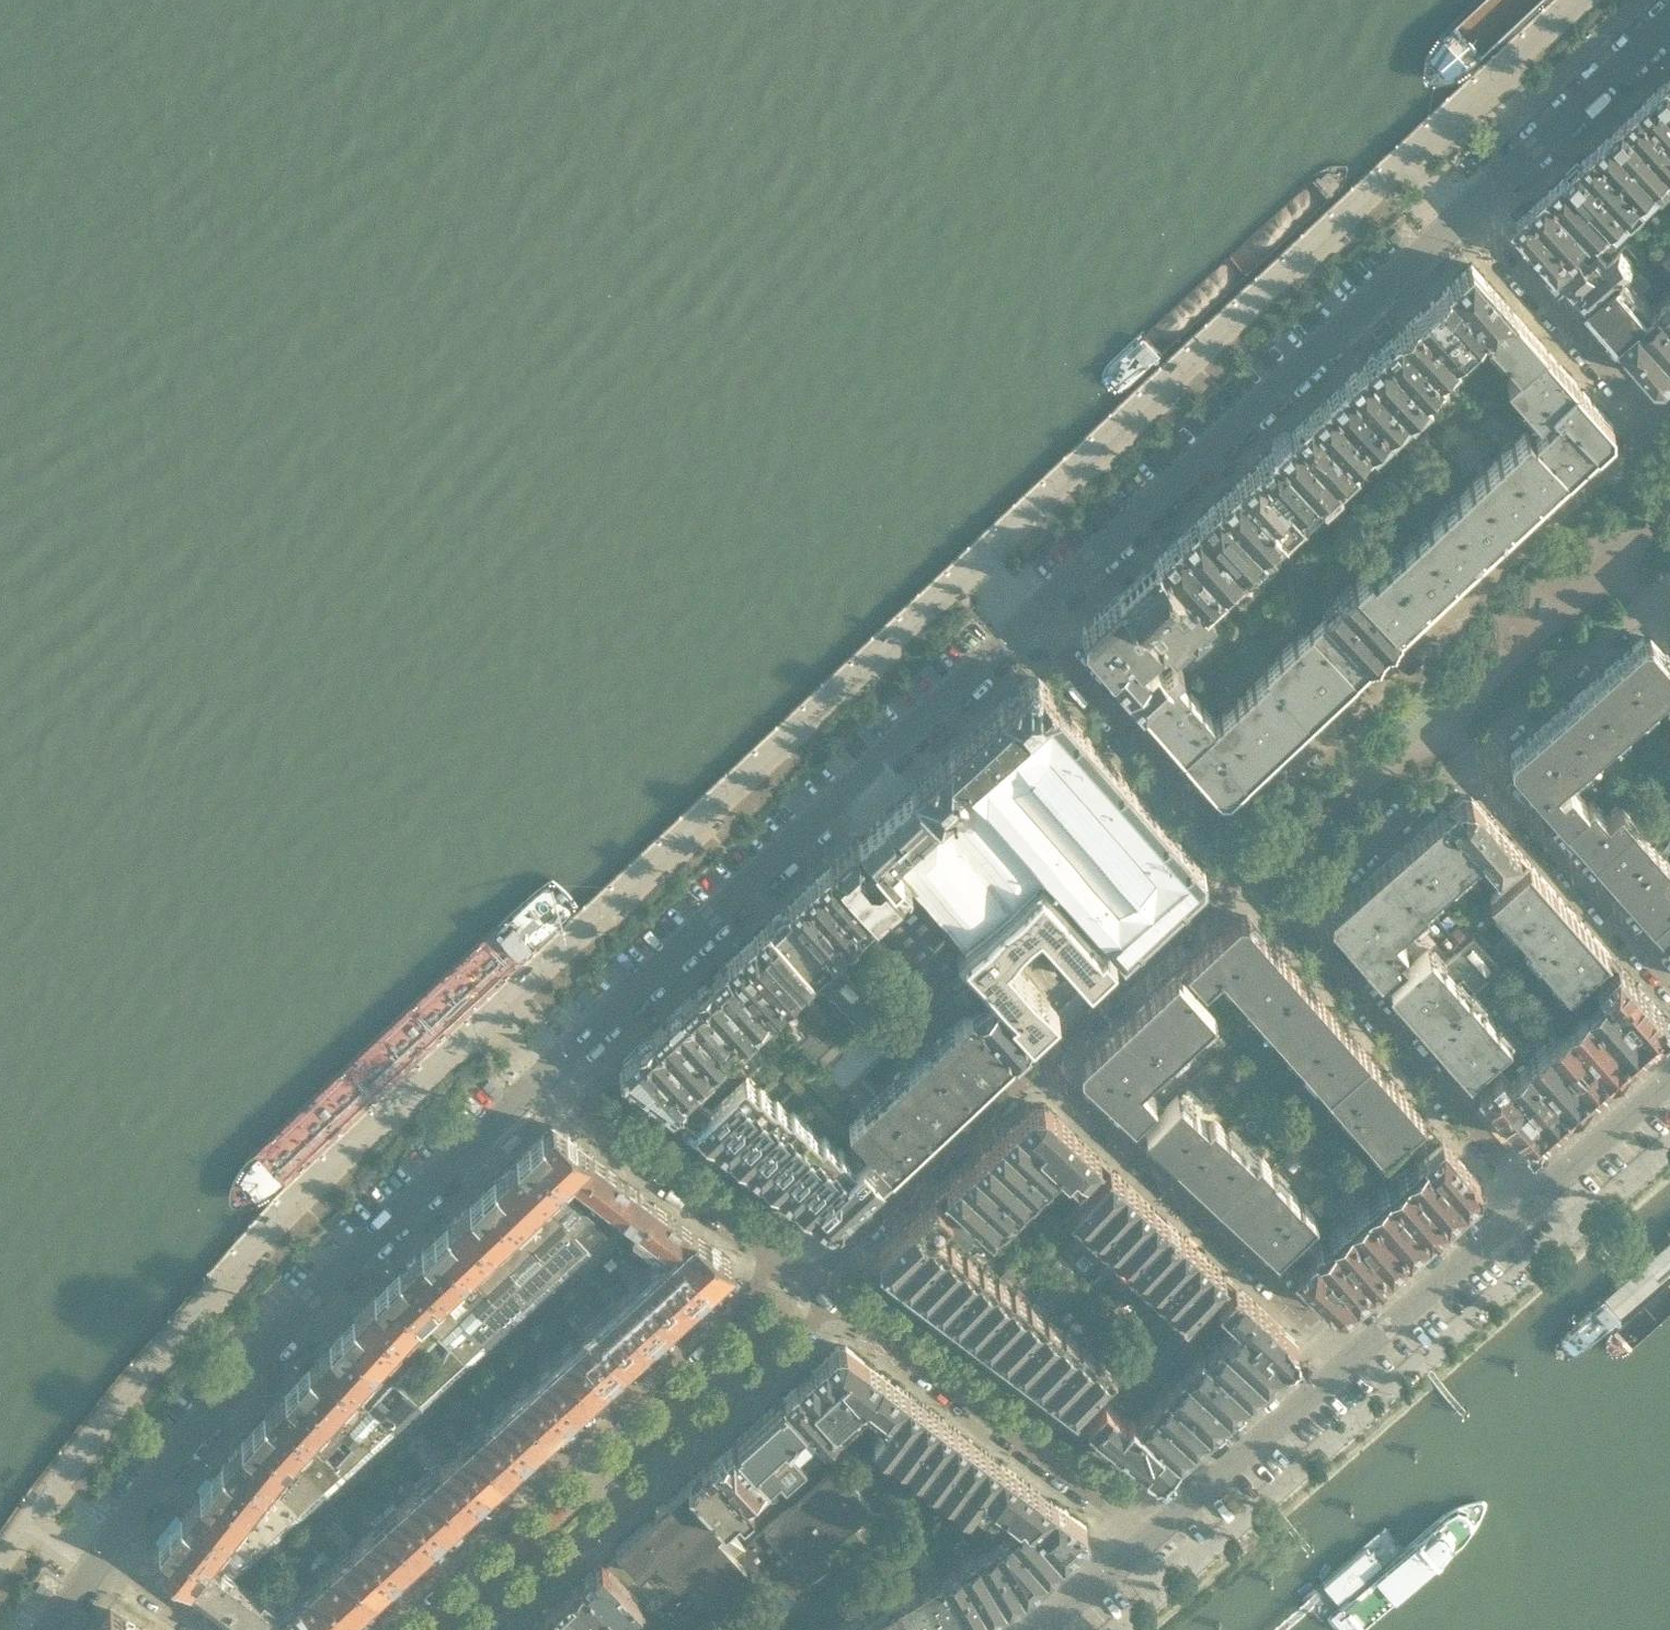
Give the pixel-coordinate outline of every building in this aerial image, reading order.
[(1658,89),(1659,89),(1669,101),(1669,76),(1657,88),(1658,89)] [(1643,103),(1669,132),(1669,101),(1659,89),(1658,89),(1643,103)] [(1626,117),(1669,163),(1669,132),(1643,103),(1629,116),(1628,116),(1626,117)] [(1626,117),(1613,129),(1614,130),(1612,132),(1663,185),(1669,193),(1669,163),(1626,117)] [(1612,132),(1597,146),(1648,200),(1663,185),(1612,132)] [(1584,157),(1582,159),(1634,213),(1648,200),(1597,146),(1585,158),(1584,157)] [(1582,159),(1568,172),(1621,226),(1634,213),(1582,159)] [(1627,232),(1621,226),(1568,172),(1549,190),(1589,232),(1604,249),(1605,249),(1607,251),(1627,232)] [(1549,190),(1532,206),(1572,248),(1574,246),(1589,232),(1549,190)] [(1518,219),(1562,268),(1579,252),(1574,246),(1572,248),(1532,206),(1518,219)] [(1613,258),(1607,251),(1605,249),(1604,249),(1589,263),(1579,252),(1562,268),(1579,288),(1613,258)] [(1621,250),(1613,258),(1579,288),(1592,302),(1625,273),(1634,264),(1633,263),(1621,250)] [(1471,264),(1448,285),(1493,333),(1515,314),(1471,264)] [(1655,307),(1639,289),(1625,273),(1592,302),(1623,337),(1641,320),(1655,307)] [(1448,285),(1415,316),(1453,356),(1475,335),(1482,343),(1489,336),(1489,337),(1493,333),(1448,285)] [(1661,302),(1669,312),(1669,293),(1661,302)] [(1661,302),(1655,307),(1641,320),(1669,350),(1669,312),(1661,302)] [(1515,314),(1493,333),(1489,337),(1518,370),(1506,381),(1522,399),(1561,365),(1515,314)] [(1415,316),(1399,331),(1438,373),(1455,358),(1453,356),(1415,316)] [(1641,320),(1623,337),(1637,353),(1641,358),(1643,360),(1659,379),(1668,379),(1669,377),(1669,350),(1641,320)] [(1438,373),(1399,331),(1393,337),(1390,334),(1384,339),(1387,342),(1381,348),(1423,393),(1428,398),(1446,381),(1438,373)] [(1423,393),(1381,348),(1375,354),(1372,351),(1367,356),(1369,359),(1362,366),(1405,410),(1409,415),(1413,418),(1431,401),(1428,398),(1423,393)] [(1561,365),(1522,399),(1538,417),(1551,405),(1558,412),(1550,419),(1585,457),(1612,432),(1612,423),(1593,402),(1588,396),(1561,365)] [(1405,410),(1362,366),(1357,371),(1354,368),(1349,373),(1351,376),(1344,383),(1391,432),(1409,415),(1405,410)] [(1391,432),(1344,383),(1339,387),(1336,384),(1331,390),(1333,393),(1326,400),(1372,449),(1391,432)] [(1372,449),(1326,400),(1321,404),(1318,401),(1313,406),(1316,409),(1308,416),(1354,466),(1372,449)] [(1354,466),(1308,416),(1303,421),(1301,418),(1295,423),(1298,426),(1291,433),(1336,482),(1354,466)] [(1585,457),(1550,419),(1533,435),(1527,428),(1513,441),(1555,485),(1585,457)] [(1336,482),(1291,433),(1286,437),(1283,434),(1277,440),(1280,443),(1273,450),(1319,499),(1336,482)] [(1429,436),(1420,444),(1428,452),(1437,444),(1429,436)] [(1555,485),(1513,441),(1483,469),(1525,513),(1555,485)] [(1319,499),(1273,450),(1268,454),(1265,451),(1260,456),(1263,459),(1256,466),(1298,510),(1302,514),(1319,499)] [(1298,510),(1256,466),(1237,483),(1283,532),(1295,521),(1299,526),(1308,535),(1315,528),(1302,514),(1298,510)] [(1525,513),(1483,469),(1456,495),(1498,539),(1525,513)] [(1283,532),(1237,483),(1217,502),(1263,551),(1283,532)] [(1498,539),(1456,495),(1434,516),(1475,560),(1498,539)] [(1263,551),(1217,502),(1215,503),(1213,500),(1208,505),(1211,508),(1197,521),(1247,575),(1248,574),(1259,562),(1256,558),(1263,551)] [(1475,560),(1434,516),(1413,535),(1455,579),(1475,560)] [(1258,587),(1247,575),(1197,521),(1194,518),(1188,523),(1191,526),(1177,539),(1218,584),(1238,606),(1258,587)] [(1455,579),(1413,535),(1386,560),(1428,605),(1455,579)] [(1218,584),(1177,539),(1174,536),(1169,542),(1171,545),(1158,557),(1199,602),(1218,584)] [(1336,545),(1328,553),(1336,562),(1344,553),(1336,545)] [(1214,617),(1199,602),(1158,557),(1120,593),(1159,637),(1174,654),(1186,643),(1196,654),(1213,638),(1203,628),(1214,617)] [(1307,557),(1287,575),(1293,581),(1312,563),(1307,557)] [(1369,569),(1338,598),(1384,646),(1428,605),(1386,560),(1373,573),(1369,569)] [(1159,637),(1120,593),(1083,627),(1083,636),(1110,667),(1134,646),(1140,653),(1159,637)] [(1384,646),(1338,598),(1323,612),(1368,661),(1384,646)] [(1368,661),(1323,612),(1308,626),(1353,674),(1354,674),(1368,661)] [(1264,667),(1267,671),(1309,716),(1354,674),(1353,674),(1308,626),(1264,667)] [(1143,704),(1175,675),(1185,666),(1176,657),(1174,654),(1159,637),(1140,653),(1134,646),(1110,667),(1131,692),(1143,704)] [(1650,638),(1642,637),(1596,677),(1638,725),(1647,718),(1640,709),(1666,686),(1669,690),(1669,660),(1650,638)] [(1267,671),(1221,715),(1262,760),(1309,716),(1267,671)] [(1213,717),(1202,705),(1175,675),(1143,704),(1183,750),(1212,723),(1213,717)] [(1638,725),(1596,677),(1547,720),(1582,760),(1624,723),(1632,731),(1638,725)] [(1029,678),(858,838),(896,881),(905,873),(966,941),(1041,874),(1049,868),(1069,890),(1123,951),(1203,875),(1204,867),(1039,679),(1029,678)] [(1221,715),(1212,723),(1183,750),(1219,792),(1228,792),(1262,760),(1221,715)] [(1582,760),(1547,720),(1510,752),(1510,761),(1564,822),(1586,803),(1572,786),(1572,787),(1569,783),(1561,790),(1556,784),(1582,760)] [(1462,795),(1425,827),(1462,869),(1481,852),(1505,881),(1528,861),(1485,812),(1483,810),(1471,795),(1462,795)] [(1655,846),(1619,806),(1606,817),(1591,799),(1586,803),(1564,822),(1616,881),(1655,846)] [(1268,819),(1255,831),(1265,842),(1280,829),(1270,817),(1268,819)] [(1348,818),(1342,823),(1348,829),(1354,824),(1348,818)] [(1425,827),(1387,861),(1424,902),(1462,869),(1425,827)] [(937,927),(902,888),(896,881),(858,838),(829,866),(874,915),(908,953),(924,939),(937,927)] [(1662,854),(1655,846),(1616,881),(1666,938),(1669,935),(1669,863),(1662,854)] [(1394,933),(1426,904),(1424,902),(1387,861),(1331,910),(1330,918),(1377,971),(1394,955),(1405,945),(1394,933)] [(1554,890),(1528,861),(1505,881),(1489,896),(1515,924),(1554,890)] [(829,866),(815,879),(861,927),(874,915),(829,866)] [(1049,868),(1041,874),(966,941),(956,950),(1031,1035),(1058,1011),(1006,953),(1015,946),(1009,935),(1014,931),(1024,938),(1039,925),(1089,981),(1115,958),(1095,935),(1091,939),(1057,901),(1069,890),(1049,868)] [(815,879),(802,891),(847,940),(861,927),(815,879)] [(1582,922),(1554,890),(1515,924),(1529,940),(1526,942),(1540,958),(1582,922)] [(788,904),(834,953),(839,959),(845,953),(840,947),(847,940),(802,891),(788,904)] [(768,923),(814,971),(858,1019),(878,1001),(841,961),(834,953),(788,904),(768,923)] [(1219,966),(1260,930),(1247,915),(1238,915),(1176,972),(1195,993),(1202,987),(1221,968),(1219,966)] [(1453,924),(1447,917),(1442,922),(1447,929),(1453,924)] [(1471,936),(1458,922),(1450,930),(1462,944),(1471,936)] [(1587,928),(1582,922),(1540,958),(1567,989),(1588,971),(1608,952),(1587,928)] [(768,923),(754,936),(799,985),(814,971),(768,923)] [(1302,978),(1260,930),(1219,966),(1221,968),(1261,1014),(1302,978)] [(754,936),(741,949),(786,998),(799,985),(754,936)] [(1012,1055),(1031,1035),(956,950),(946,937),(933,949),(918,963),(905,975),(892,987),(918,1015),(941,994),(948,987),(952,991),(969,1009),(1012,1055)] [(1469,993),(1499,967),(1472,937),(1442,963),(1429,948),(1406,968),(1394,955),(1377,971),(1428,1029),(1469,993)] [(933,949),(924,939),(908,953),(912,957),(918,963),(933,949)] [(855,948),(841,961),(878,1001),(892,987),(886,981),(855,948)] [(741,949),(726,963),(771,1011),(786,998),(741,949)] [(1665,1017),(1608,952),(1588,971),(1606,992),(1648,1040),(1665,1026),(1665,1017)] [(905,975),(918,963),(912,957),(899,969),(905,975)] [(726,963),(697,990),(742,1038),(771,1011),(726,963)] [(899,969),(886,981),(892,987),(905,975),(899,969)] [(1215,1014),(1206,1004),(1195,993),(1176,972),(1134,1012),(1173,1054),(1215,1014)] [(1341,1023),(1302,978),(1261,1014),(1301,1058),(1341,1023)] [(945,998),(952,991),(948,987),(941,994),(945,998)] [(1212,999),(1202,987),(1195,993),(1206,1004),(1212,999)] [(697,990),(668,1017),(713,1065),(742,1038),(697,990)] [(1648,1040),(1606,992),(1587,1009),(1629,1057),(1648,1040)] [(1469,993),(1428,1029),(1468,1075),(1490,1056),(1509,1039),(1469,993)] [(817,1060),(844,1089),(859,1075),(904,1031),(878,1003),(817,1060)] [(966,1098),(1012,1055),(969,1009),(923,1051),(966,1098)] [(1629,1057),(1587,1009),(1567,1027),(1609,1074),(1629,1057)] [(1173,1054),(1134,1012),(1104,1040),(1119,1057),(1130,1068),(1142,1081),(1168,1057),(1169,1057),(1173,1054)] [(668,1017),(653,1031),(699,1079),(713,1065),(668,1017)] [(829,1017),(814,1031),(815,1032),(802,1044),(816,1058),(844,1033),(829,1017)] [(1381,1069),(1341,1023),(1301,1058),(1327,1087),(1327,1088),(1341,1104),(1381,1069)] [(1609,1074),(1567,1027),(1547,1044),(1590,1091),(1609,1074)] [(653,1031),(639,1045),(684,1092),(689,1088),(699,1079),(653,1031)] [(1509,1039),(1522,1053),(1527,1049),(1514,1035),(1509,1039)] [(1156,1099),(1141,1083),(1142,1081),(1130,1068),(1119,1057),(1104,1040),(1081,1062),(1081,1070),(1145,1130),(1158,1115),(1149,1106),(1156,1099)] [(1590,1091),(1547,1044),(1528,1061),(1570,1109),(1590,1091)] [(623,1069),(670,1105),(684,1092),(639,1045),(622,1060),(623,1069)] [(1509,1077),(1528,1061),(1513,1045),(1504,1053),(1502,1050),(1492,1058),(1499,1066),(1509,1077)] [(783,1054),(777,1047),(768,1056),(773,1062),(783,1054)] [(966,1098),(923,1051),(907,1066),(951,1112),(966,1098)] [(1499,1066),(1492,1058),(1490,1056),(1468,1075),(1477,1085),(1482,1081),(1499,1066)] [(1528,1061),(1509,1077),(1551,1125),(1570,1109),(1528,1061)] [(739,1066),(729,1076),(735,1082),(745,1072),(739,1066)] [(951,1112),(907,1066),(877,1094),(920,1141),(951,1112)] [(1551,1125),(1509,1077),(1499,1066),(1482,1081),(1477,1085),(1525,1140),(1534,1141),(1551,1125)] [(1424,1117),(1381,1069),(1341,1104),(1383,1153),(1406,1133),(1424,1118),(1424,1117)] [(700,1116),(693,1122),(709,1134),(758,1088),(745,1074),(711,1106),(700,1116)] [(920,1141),(877,1094),(859,1075),(844,1089),(861,1107),(847,1121),(866,1141),(891,1168),(920,1141)] [(1230,1079),(1223,1086),(1233,1097),(1240,1090),(1230,1079)] [(1183,1093),(1209,1119),(1216,1112),(1191,1085),(1183,1093)] [(758,1088),(709,1134),(726,1147),(774,1102),(759,1086),(758,1088)] [(689,1088),(684,1092),(670,1105),(693,1122),(700,1116),(711,1106),(689,1088)] [(1178,1094),(1158,1115),(1145,1130),(1203,1184),(1240,1143),(1212,1117),(1207,1122),(1178,1094)] [(774,1102),(726,1147),(742,1159),(790,1113),(776,1099),(774,1102)] [(1110,1168),(1080,1139),(1043,1105),(1035,1105),(1016,1122),(1062,1166),(1062,1167),(1087,1191),(1088,1191),(1110,1168)] [(790,1113),(742,1159),(758,1171),(806,1125),(792,1110),(790,1113)] [(1479,1180),(1441,1137),(1424,1118),(1406,1133),(1422,1151),(1465,1201),(1479,1189),(1482,1189),(1483,1181),(1479,1180)] [(1062,1166),(1016,1122),(1003,1135),(1048,1179),(1062,1167),(1062,1166)] [(590,1153),(553,1125),(530,1147),(562,1181),(570,1174),(590,1153)] [(806,1125),(758,1171),(774,1183),(820,1139),(806,1125)] [(1048,1179),(1003,1135),(989,1148),(1035,1192),(1048,1179)] [(820,1139),(774,1183),(790,1195),(837,1151),(837,1150),(823,1136),(820,1139)] [(891,1168),(866,1141),(855,1151),(860,1156),(881,1178),(891,1168)] [(1305,1141),(1295,1150),(1301,1157),(1311,1148),(1305,1141)] [(1240,1143),(1203,1184),(1230,1209),(1234,1212),(1272,1170),(1273,1169),(1258,1153),(1254,1157),(1240,1143)] [(542,1200),(561,1182),(562,1181),(530,1147),(481,1193),(563,1277),(590,1252),(542,1200)] [(837,1151),(790,1195),(806,1207),(853,1163),(839,1148),(837,1150),(837,1151)] [(1035,1192),(989,1148),(974,1162),(1021,1205),(1035,1192)] [(1465,1201),(1422,1151),(1414,1158),(1418,1163),(1407,1173),(1446,1218),(1448,1216),(1451,1217),(1457,1212),(1457,1208),(1465,1201)] [(591,1154),(590,1153),(570,1174),(624,1216),(631,1221),(638,1226),(655,1203),(648,1198),(591,1155),(591,1154)] [(860,1156),(853,1163),(806,1207),(826,1222),(835,1221),(836,1219),(838,1218),(881,1178),(860,1156)] [(1021,1205),(974,1162),(961,1174),(1007,1218),(1021,1205)] [(1356,1165),(1348,1171),(1354,1180),(1362,1173),(1356,1165)] [(1085,1225),(1125,1181),(1110,1168),(1088,1191),(1087,1191),(1069,1210),(1085,1225)] [(1446,1218),(1407,1173),(1403,1168),(1395,1175),(1400,1180),(1390,1189),(1429,1233),(1446,1218)] [(1272,1170),(1234,1212),(1280,1255),(1302,1230),(1316,1215),(1301,1199),(1300,1200),(1272,1170)] [(1007,1218),(961,1174),(947,1188),(961,1202),(993,1231),(1007,1218)] [(1099,1239),(1140,1195),(1125,1181),(1085,1225),(1099,1239)] [(609,1235),(561,1182),(542,1200),(590,1252),(609,1235)] [(1429,1233),(1390,1189),(1385,1184),(1378,1190),(1382,1195),(1370,1205),(1409,1250),(1414,1246),(1417,1248),(1423,1242),(1421,1240),(1429,1233)] [(947,1188),(915,1218),(929,1232),(936,1225),(961,1202),(947,1188)] [(481,1193),(433,1239),(513,1322),(563,1277),(481,1193)] [(1113,1251),(1153,1208),(1140,1195),(1099,1239),(1113,1251)] [(1409,1250),(1370,1205),(1366,1200),(1348,1216),(1391,1266),(1396,1262),(1398,1264),(1404,1259),(1402,1257),(1409,1250)] [(961,1202),(936,1225),(951,1240),(962,1251),(985,1227),(991,1233),(993,1231),(961,1202)] [(695,1234),(655,1203),(638,1226),(674,1253),(695,1234)] [(1128,1265),(1168,1221),(1153,1208),(1113,1251),(1128,1265)] [(1391,1266),(1348,1216),(1330,1232),(1331,1233),(1374,1281),(1391,1266)] [(879,1262),(908,1283),(951,1240),(936,1225),(929,1232),(915,1218),(878,1253),(879,1262)] [(1142,1278),(1182,1235),(1168,1221),(1128,1265),(1142,1278)] [(1302,1230),(1280,1255),(1294,1268),(1315,1245),(1302,1230)] [(1374,1281),(1331,1233),(1323,1240),(1322,1239),(1315,1245),(1359,1295),(1363,1294),(1368,1290),(1369,1285),(1374,1281)] [(734,1262),(718,1250),(695,1234),(674,1253),(649,1275),(681,1310),(734,1262)] [(1157,1292),(1197,1248),(1182,1235),(1142,1278),(1157,1292)] [(433,1239),(405,1266),(438,1300),(484,1349),(513,1322),(433,1239)] [(923,1295),(964,1254),(962,1252),(962,1251),(951,1240),(908,1283),(923,1295)] [(1359,1295),(1315,1245),(1294,1268),(1335,1307),(1335,1310),(1344,1310),(1344,1307),(1359,1295)] [(1063,1248),(1056,1256),(1063,1263),(1071,1255),(1063,1248)] [(1170,1304),(1211,1261),(1197,1248),(1157,1292),(1170,1304)] [(939,1307),(981,1266),(966,1252),(964,1254),(923,1295),(939,1307)] [(1178,1324),(1192,1309),(1207,1293),(1225,1274),(1211,1261),(1170,1304),(1164,1311),(1178,1324)] [(956,1319),(999,1277),(998,1277),(996,1278),(982,1265),(981,1266),(939,1307),(956,1319)] [(399,1271),(386,1284),(465,1366),(484,1349),(438,1300),(405,1266),(399,1271)] [(1296,1341),(1225,1274),(1207,1293),(1240,1322),(1242,1320),(1285,1360),(1296,1349),(1296,1341)] [(681,1310),(649,1275),(627,1296),(659,1331),(681,1310)] [(971,1331),(1012,1290),(999,1277),(956,1319),(971,1331)] [(376,1294),(340,1333),(418,1409),(465,1366),(386,1284),(376,1294)] [(989,1345),(1032,1302),(1030,1300),(1028,1302),(1014,1289),(1012,1290),(971,1331),(989,1345)] [(1285,1360),(1242,1320),(1240,1322),(1207,1293),(1192,1309),(1264,1377),(1285,1360)] [(659,1331),(627,1296),(605,1316),(637,1351),(659,1331)] [(1007,1358),(1050,1316),(1047,1313),(1045,1315),(1032,1302),(989,1345),(1007,1358)] [(1069,1309),(1062,1316),(1067,1321),(1074,1314),(1069,1309)] [(1264,1377),(1192,1309),(1178,1324),(1249,1391),(1264,1377)] [(1249,1391),(1178,1324),(1164,1311),(1147,1330),(1181,1364),(1229,1408),(1249,1391)] [(637,1351),(605,1316),(582,1337),(614,1372),(637,1351)] [(1024,1371),(1066,1328),(1064,1326),(1062,1328),(1050,1316),(1007,1358),(1024,1371)] [(1041,1383),(1083,1341),(1081,1339),(1079,1341),(1066,1328),(1024,1371),(1041,1383)] [(1181,1364),(1147,1330),(1130,1351),(1209,1426),(1229,1408),(1181,1364)] [(340,1333),(315,1360),(392,1433),(418,1409),(340,1333)] [(914,1349),(920,1341),(910,1334),(904,1341),(914,1349)] [(1121,1335),(1110,1347),(1119,1355),(1130,1344),(1121,1335)] [(614,1372),(582,1337),(560,1356),(592,1392),(614,1372)] [(1057,1395),(1099,1353),(1098,1352),(1096,1353),(1083,1341),(1041,1383),(1057,1395)] [(837,1346),(826,1356),(859,1393),(881,1373),(845,1346),(837,1346)] [(1209,1426),(1130,1351),(1116,1368),(1193,1440),(1209,1426)] [(1101,1383),(1115,1368),(1099,1353),(1057,1395),(1076,1409),(1101,1383)] [(560,1356),(540,1375),(538,1377),(570,1412),(592,1392),(560,1356)] [(859,1393),(826,1356),(811,1369),(853,1415),(867,1402),(859,1393)] [(295,1382),(329,1414),(370,1453),(392,1433),(315,1360),(295,1382)] [(527,1370),(535,1379),(538,1377),(540,1375),(532,1365),(527,1370)] [(1193,1440),(1116,1368),(1115,1368),(1101,1383),(1177,1454),(1193,1440)] [(811,1369),(797,1382),(838,1428),(853,1415),(811,1369)] [(884,1421),(906,1391),(881,1373),(859,1393),(867,1402),(884,1421)] [(538,1377),(535,1379),(516,1397),(549,1432),(570,1412),(538,1377)] [(370,1453),(329,1414),(295,1382),(267,1412),(265,1414),(252,1430),(288,1460),(328,1492),(370,1453)] [(821,1440),(823,1442),(824,1441),(838,1428),(797,1382),(781,1397),(784,1401),(786,1400),(822,1439),(821,1440)] [(1177,1454),(1101,1383),(1076,1409),(1096,1425),(1154,1468),(1162,1467),(1177,1454)] [(923,1403),(906,1391),(884,1421),(872,1436),(889,1449),(923,1403)] [(549,1432),(516,1397),(494,1417),(527,1452),(549,1432)] [(781,1397),(732,1442),(768,1479),(772,1476),(776,1480),(782,1475),(784,1477),(788,1473),(789,1474),(802,1462),(801,1461),(823,1442),(821,1440),(822,1439),(786,1400),(784,1401),(781,1397)] [(938,1415),(923,1403),(889,1449),(890,1449),(892,1447),(907,1459),(938,1415)] [(953,1427),(938,1415),(907,1459),(921,1470),(953,1427)] [(527,1452),(494,1417),(472,1437),(504,1473),(527,1452)] [(969,1438),(953,1427),(921,1470),(937,1481),(969,1438)] [(328,1492),(288,1460),(252,1430),(243,1440),(230,1457),(302,1515),(328,1492)] [(504,1473),(472,1437),(451,1457),(483,1492),(504,1473)] [(985,1451),(969,1438),(937,1481),(952,1493),(951,1494),(953,1495),(985,1451)] [(732,1442),(710,1462),(746,1501),(768,1479),(732,1442)] [(969,1507),(976,1499),(1002,1463),(985,1451),(953,1495),(969,1507)] [(230,1457),(210,1481),(279,1536),(302,1515),(230,1457)] [(483,1492),(451,1457),(428,1477),(461,1512),(483,1492)] [(752,1507),(746,1501),(710,1462),(702,1469),(694,1472),(690,1480),(689,1482),(725,1522),(737,1511),(742,1516),(752,1507)] [(780,1491),(784,1496),(790,1502),(769,1521),(745,1543),(778,1580),(790,1593),(830,1563),(820,1550),(871,1503),(834,1462),(816,1478),(811,1473),(819,1466),(811,1463),(780,1491)] [(1002,1504),(1021,1478),(1002,1463),(976,1499),(989,1509),(1002,1504)] [(461,1512),(428,1477),(407,1497),(439,1532),(461,1512)] [(1055,1503),(1021,1478),(1002,1504),(1005,1503),(1017,1513),(1020,1510),(1032,1524),(1055,1503)] [(210,1481),(188,1508),(253,1560),(279,1536),(210,1481)] [(739,1537),(725,1522),(689,1482),(668,1500),(666,1499),(663,1499),(661,1500),(660,1500),(658,1501),(657,1502),(657,1503),(656,1504),(655,1505),(655,1506),(654,1508),(655,1510),(655,1511),(655,1512),(615,1548),(639,1574),(656,1558),(678,1582),(695,1567),(717,1591),(744,1566),(763,1591),(767,1588),(778,1580),(745,1543),(739,1537)] [(784,1496),(763,1514),(769,1521),(790,1502),(784,1496)] [(439,1532),(407,1497),(384,1517),(417,1553),(419,1550),(439,1532)] [(1055,1503),(1032,1524),(1061,1557),(1086,1535),(1086,1526),(1055,1503)] [(188,1508),(171,1530),(231,1574),(253,1560),(188,1508)] [(1061,1557),(1032,1524),(1020,1510),(1017,1513),(1005,1524),(1046,1570),(1061,1557)] [(760,1517),(739,1537),(745,1543),(769,1521),(763,1514),(760,1517)] [(417,1553),(384,1517),(363,1537),(395,1572),(417,1553)] [(1046,1570),(1005,1524),(991,1536),(992,1537),(991,1537),(1022,1591),(1024,1590),(1046,1570)] [(919,1538),(922,1536),(921,1534),(916,1528),(914,1530),(895,1546),(901,1553),(919,1538)] [(231,1574),(171,1530),(152,1553),(191,1582),(191,1581),(219,1601),(224,1605),(242,1583),(235,1578),(230,1574),(231,1574)] [(395,1572),(363,1537),(341,1557),(374,1592),(395,1572)] [(1022,1591),(991,1537),(972,1548),(1004,1601),(1022,1591)] [(1004,1601),(972,1548),(956,1558),(987,1611),(1004,1601)] [(374,1592),(341,1557),(318,1578),(351,1613),(374,1592)] [(987,1611),(956,1558),(938,1569),(939,1569),(938,1570),(969,1622),(987,1611)] [(601,1561),(581,1579),(622,1623),(641,1605),(601,1561)] [(938,1570),(915,1584),(943,1629),(956,1629),(969,1622),(938,1570)] [(318,1578),(295,1599),(324,1629),(332,1629),(351,1613),(318,1578)] [(561,1598),(591,1629),(614,1629),(622,1623),(581,1579),(561,1598)] [(295,1599),(281,1612),(242,1583),(224,1605),(258,1629),(324,1629),(295,1599)] [(915,1584),(893,1597),(913,1629),(943,1629),(915,1584)] [(893,1597),(870,1611),(882,1629),(913,1629),(893,1597)] [(542,1616),(555,1629),(591,1629),(561,1598),(542,1616)] [(814,1602),(806,1609),(813,1617),(821,1610),(814,1602)] [(870,1611),(868,1607),(846,1619),(853,1629),(882,1629),(870,1611)] [(110,1610),(98,1629),(144,1629),(110,1610)] [(526,1629),(555,1629),(542,1616),(526,1629)] [(838,1624),(828,1629),(853,1629),(846,1619),(845,1620),(838,1624)]
